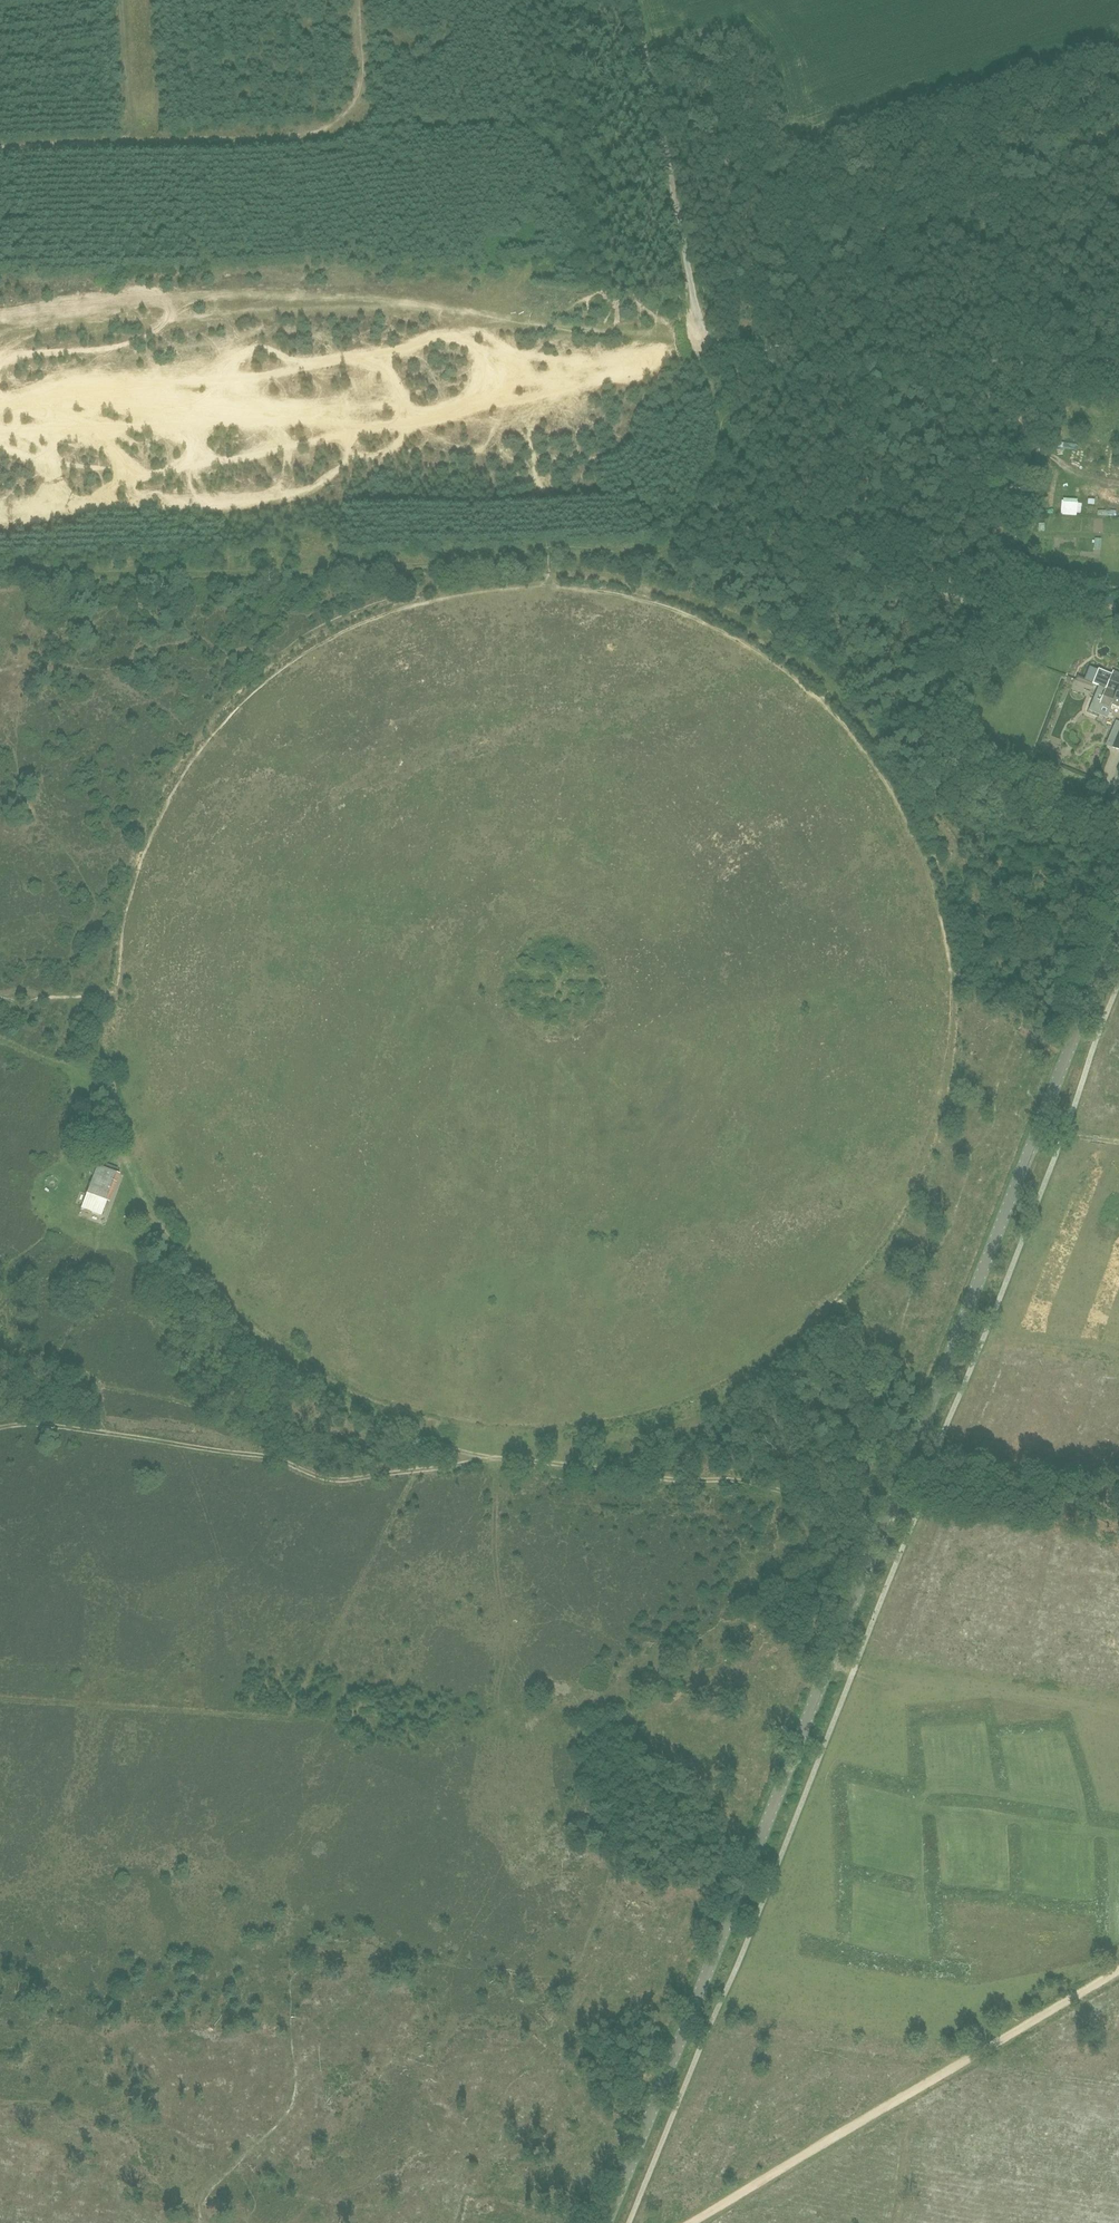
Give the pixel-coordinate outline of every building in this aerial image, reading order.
[(1101,560),(1102,547),(1087,547),(1087,560),(1101,560)] [(1110,584),(1118,584),(1118,575),(1109,575),(1110,584)] [(1118,676),(1118,675),(1118,674),(1112,671),(1105,688),(1112,691),(1105,707),(1110,709),(1112,705),(1118,708),(1118,677),(1118,676)] [(1118,729),(1111,748),(1118,751),(1118,730),(1118,729)] [(81,1207),(100,1215),(116,1172),(97,1165),(81,1207)]
